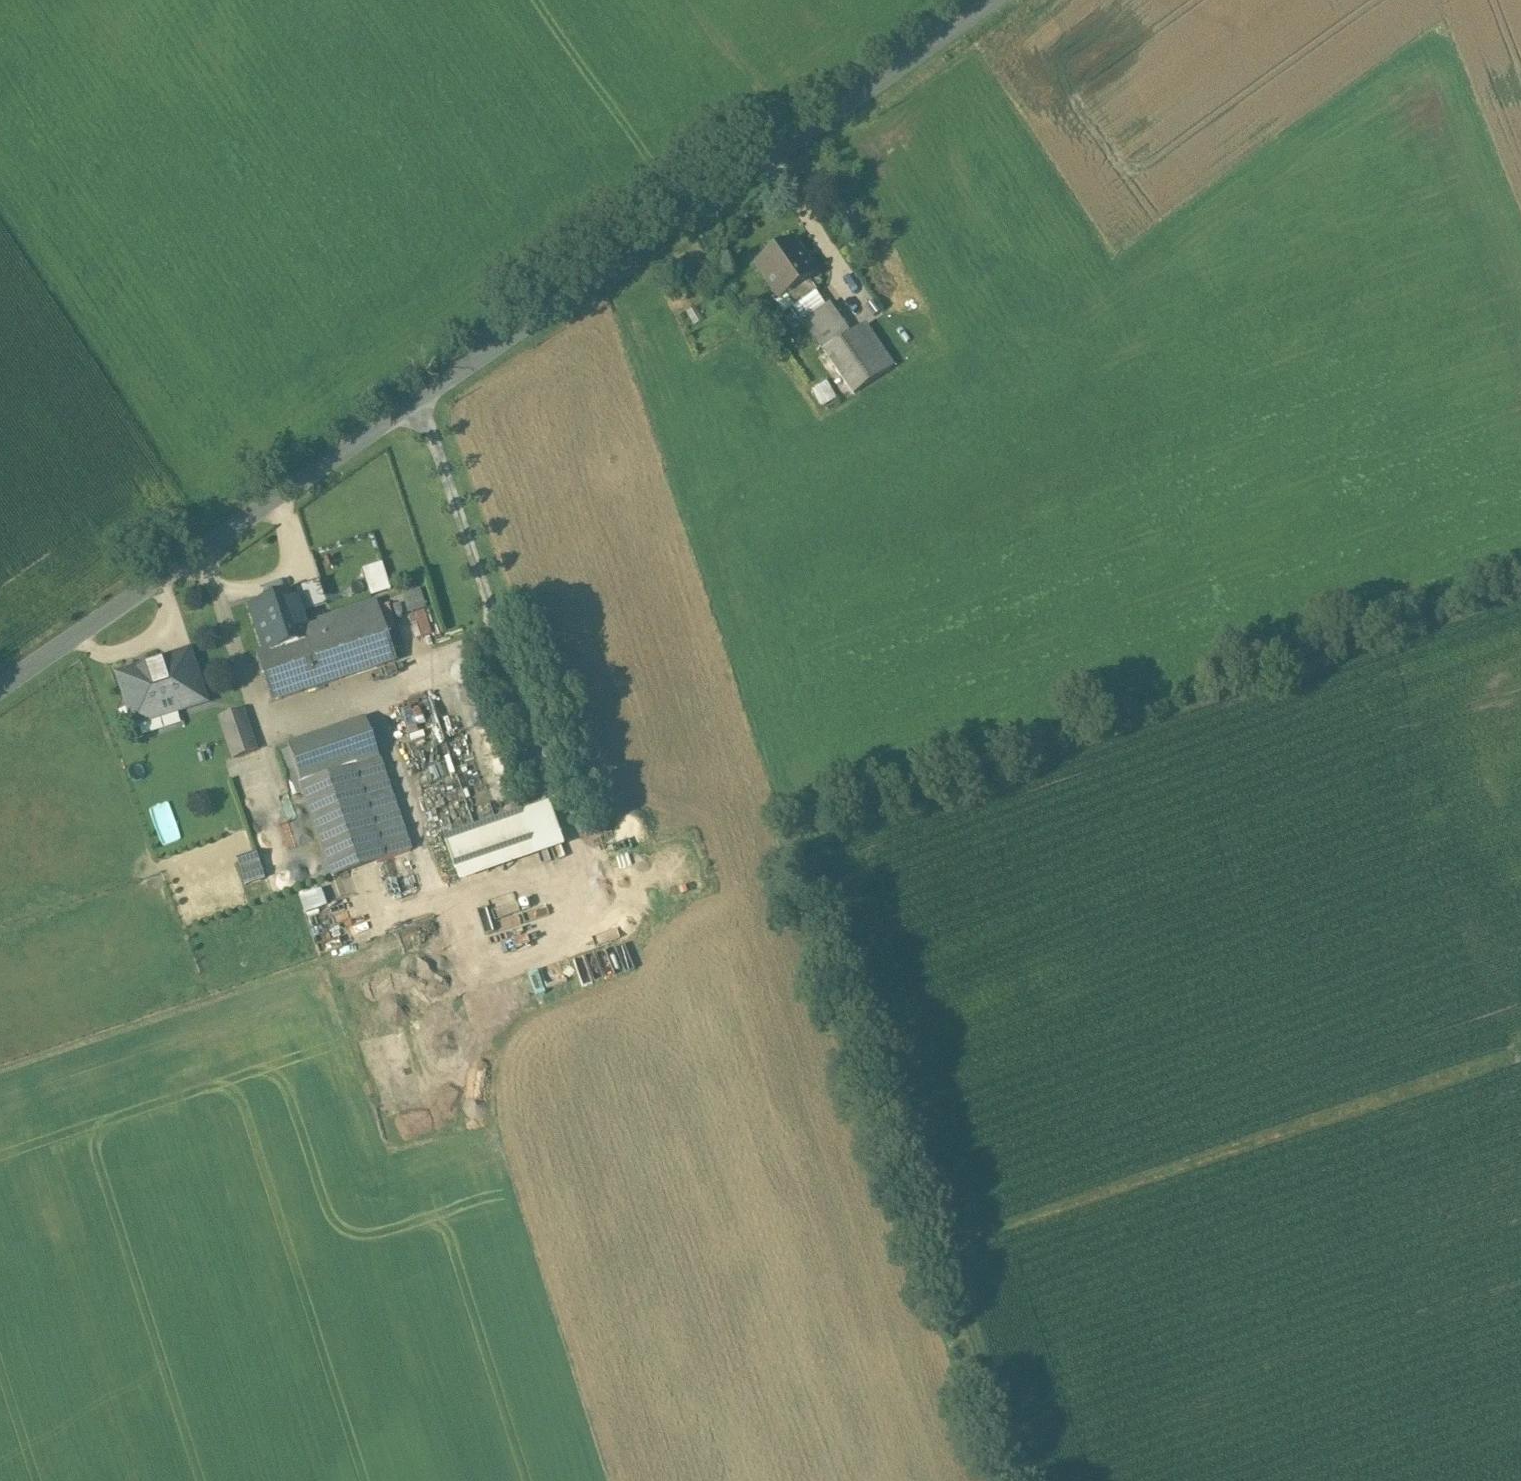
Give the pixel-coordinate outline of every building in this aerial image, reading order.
[(792,240),(755,265),(775,294),(781,289),(794,308),(816,292),(809,281),(816,276),(792,240)] [(829,305),(804,322),(825,353),(851,335),(829,305)] [(851,335),(825,353),(854,394),(894,367),(865,326),(851,335)] [(829,383),(813,392),(821,406),(837,397),(829,383)] [(386,562),(366,569),(375,595),(395,589),(386,562)] [(408,594),(411,611),(428,607),(424,590),(408,594)] [(296,594),(251,609),(266,653),(310,638),(306,627),(296,594)] [(377,604),(306,627),(310,638),(266,653),(256,656),(271,703),(396,662),(377,604)] [(166,662),(120,677),(135,724),(204,702),(196,677),(174,684),(166,662)] [(242,711),(220,719),(225,732),(234,759),(255,751),(242,711)] [(366,720),(276,751),(292,796),(303,792),(301,785),(379,758),(366,720)] [(379,758),(301,785),(303,792),(333,879),(411,852),(379,758)] [(152,808),(166,844),(184,837),(170,801),(152,808)] [(450,836),(463,880),(570,847),(557,803),(450,836)] [(326,888),(302,895),(308,914),(332,906),(326,888)] [(588,960),(598,985),(648,964),(638,940),(588,960)]
